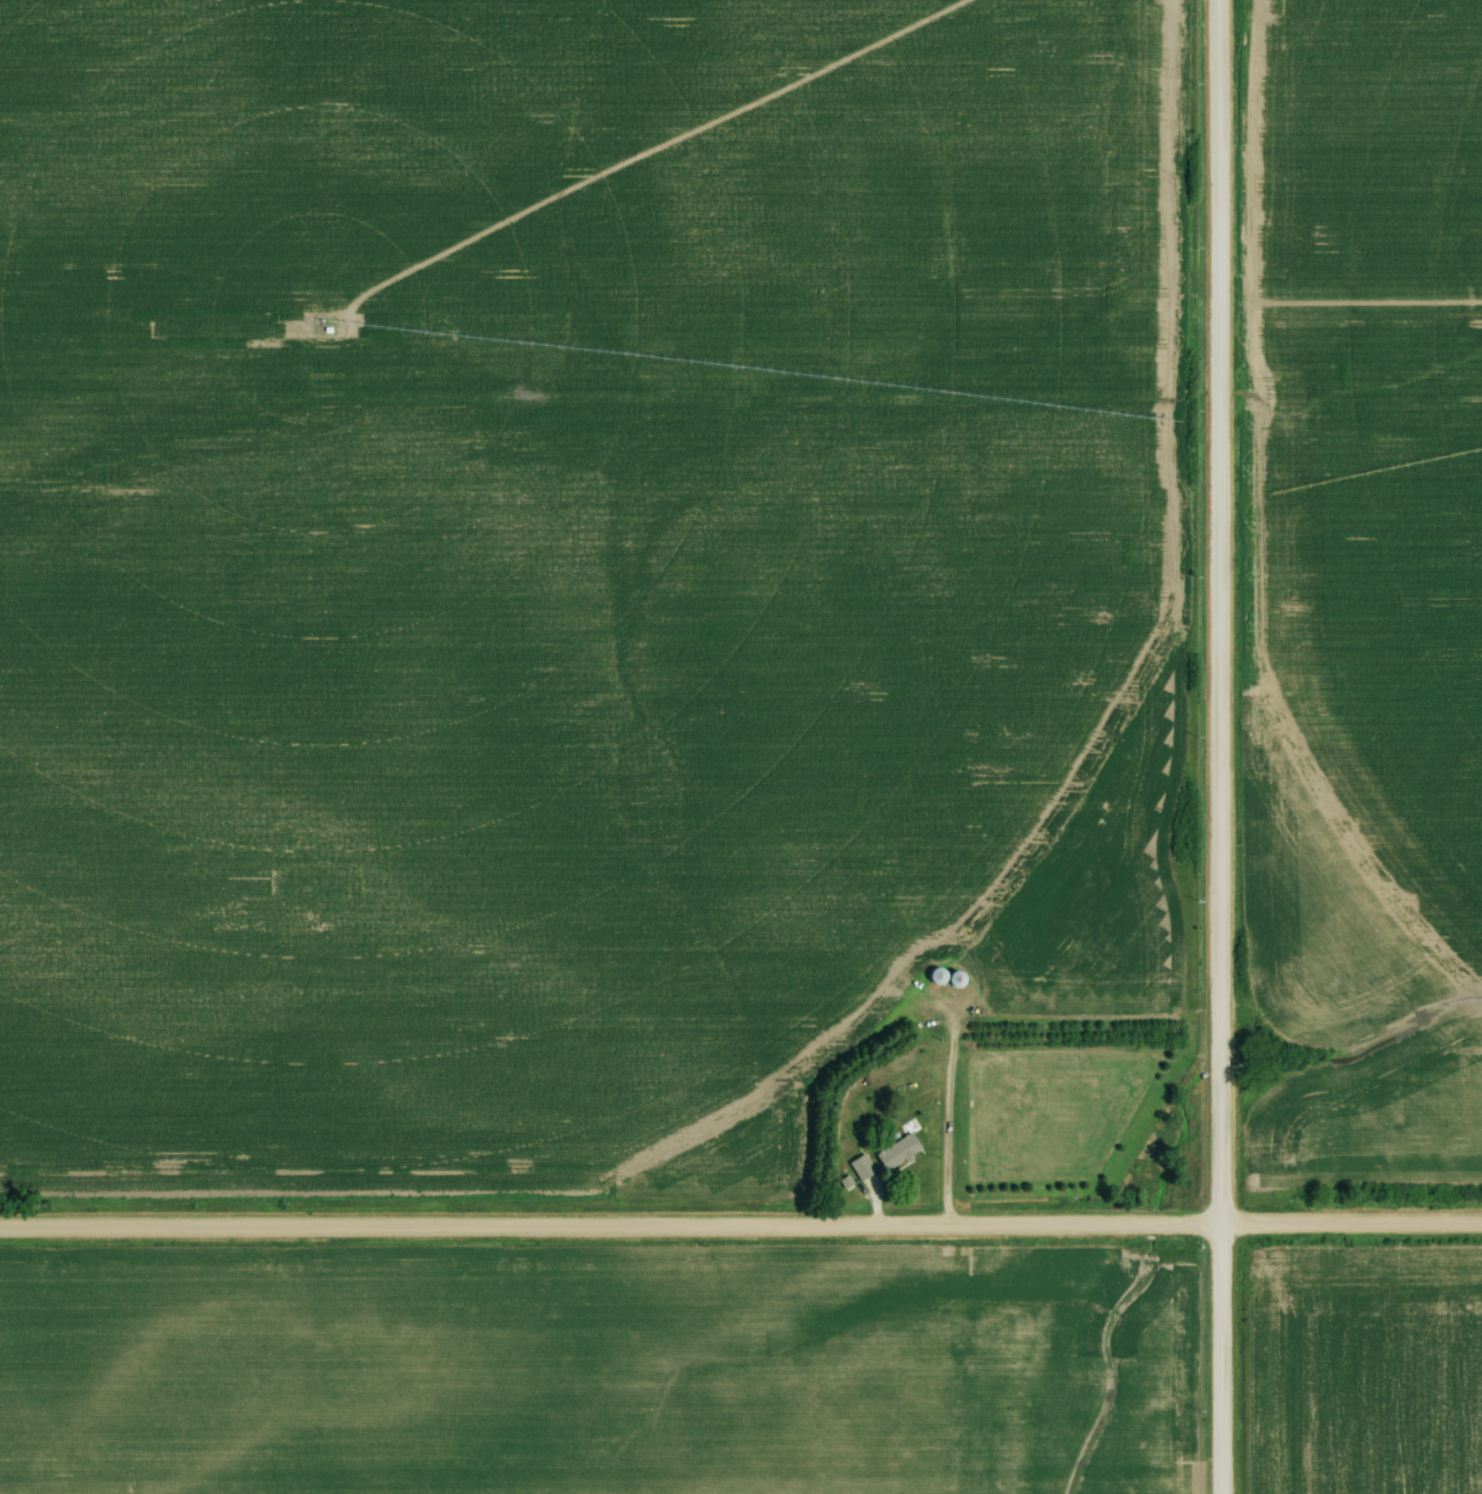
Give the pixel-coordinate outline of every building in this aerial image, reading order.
[(962,984),(957,972),(947,976),(952,988),(962,984)] [(920,1149),(909,1132),(874,1153),(884,1170),(920,1149)] [(859,1181),(874,1172),(862,1153),(847,1162),(859,1181)]
